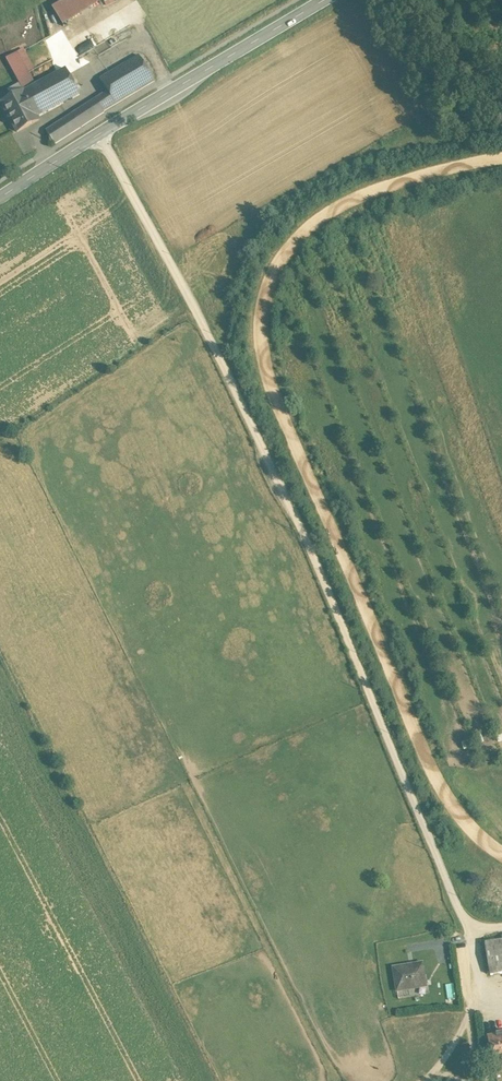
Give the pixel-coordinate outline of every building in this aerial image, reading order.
[(52,8),(64,26),(101,4),(98,0),(65,0),(52,8)] [(33,83),(17,54),(7,59),(23,89),(33,83)] [(139,55),(100,79),(108,91),(115,105),(116,104),(154,81),(139,55)] [(66,69),(22,92),(23,92),(37,118),(80,95),(66,69)] [(108,91),(46,130),(48,134),(51,138),(55,144),(104,113),(104,112),(115,105),(108,91)] [(6,101),(3,103),(17,131),(38,120),(37,118),(23,92),(13,97),(6,101)] [(501,903),(501,891),(498,889),(493,899),(501,903)] [(487,956),(490,972),(490,975),(494,974),(501,973),(501,940),(497,941),(500,954),(487,956)] [(497,941),(485,943),(487,956),(500,954),(497,941)] [(414,966),(410,967),(409,966),(394,968),(397,988),(412,986),(412,989),(426,986),(422,964),(414,965),(414,966)] [(487,1036),(490,1047),(486,1048),(488,1056),(491,1055),(493,1067),(501,1065),(501,1033),(487,1036)]
